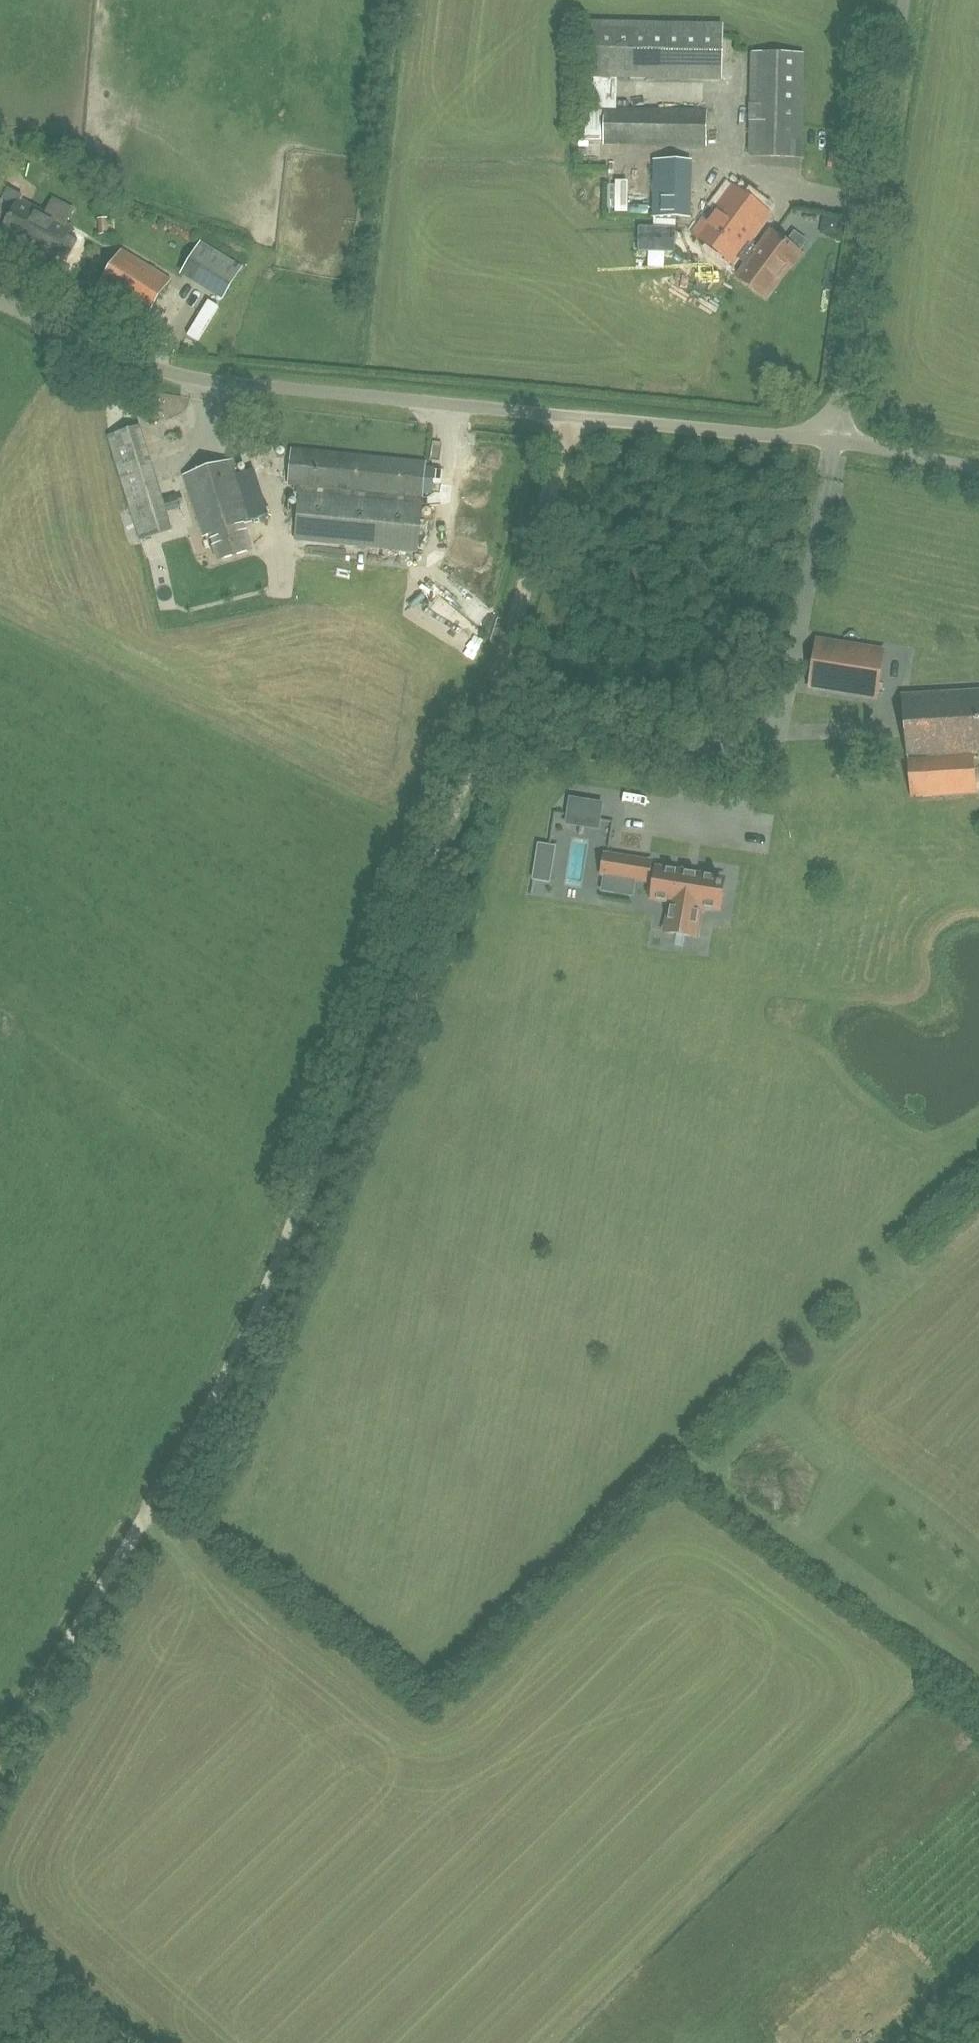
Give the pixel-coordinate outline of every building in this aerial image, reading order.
[(722,25),(589,23),(588,77),(721,79),(722,25)] [(752,52),(750,155),(801,156),(803,53),(752,52)] [(706,145),(707,110),(604,108),(603,143),(706,145)] [(690,161),(654,160),(653,216),(689,216),(690,161)] [(708,224),(698,238),(732,264),(738,256),(748,242),(769,213),(732,186),(705,222),(708,224)] [(0,203),(0,226),(4,228),(2,232),(54,260),(56,255),(66,261),(78,240),(67,234),(71,228),(66,225),(75,209),(52,197),(43,213),(19,200),(22,196),(8,188),(0,203)] [(100,234),(108,234),(107,217),(98,217),(100,234)] [(747,263),(738,276),(765,296),(784,270),(790,263),(793,265),(802,253),(772,230),(758,249),(748,242),(738,256),(747,263)] [(242,267),(201,242),(188,264),(229,289),(242,267)] [(149,315),(171,279),(122,249),(100,285),(149,315)] [(140,425),(107,436),(139,541),(173,531),(140,425)] [(292,448),(288,483),(294,484),(293,492),(299,492),(294,541),(417,553),(422,505),(427,505),(427,498),(422,498),(423,497),(423,493),(433,494),(435,467),(426,466),(426,461),(292,448)] [(218,559),(251,549),(243,523),(250,521),(231,460),(184,475),(203,536),(210,533),(218,559)] [(828,641),(818,640),(816,652),(810,687),(828,690),(869,697),(874,698),(882,650),(872,648),(828,641)] [(978,751),(978,690),(902,696),(911,797),(912,797),(913,814),(912,814),(914,835),(977,829),(976,808),(969,809),(968,793),(976,792),(973,751),(978,751)] [(599,820),(602,803),(570,798),(568,815),(599,820)] [(604,874),(602,890),(632,895),(634,879),(646,881),(647,879),(648,871),(649,867),(649,861),(639,860),(606,854),(603,874),(604,874)] [(648,871),(647,879),(657,880),(654,898),(671,901),(666,931),(695,936),(699,906),(717,909),(720,888),(721,888),(722,884),(721,884),(722,879),(696,875),(658,869),(658,872),(648,871)]
